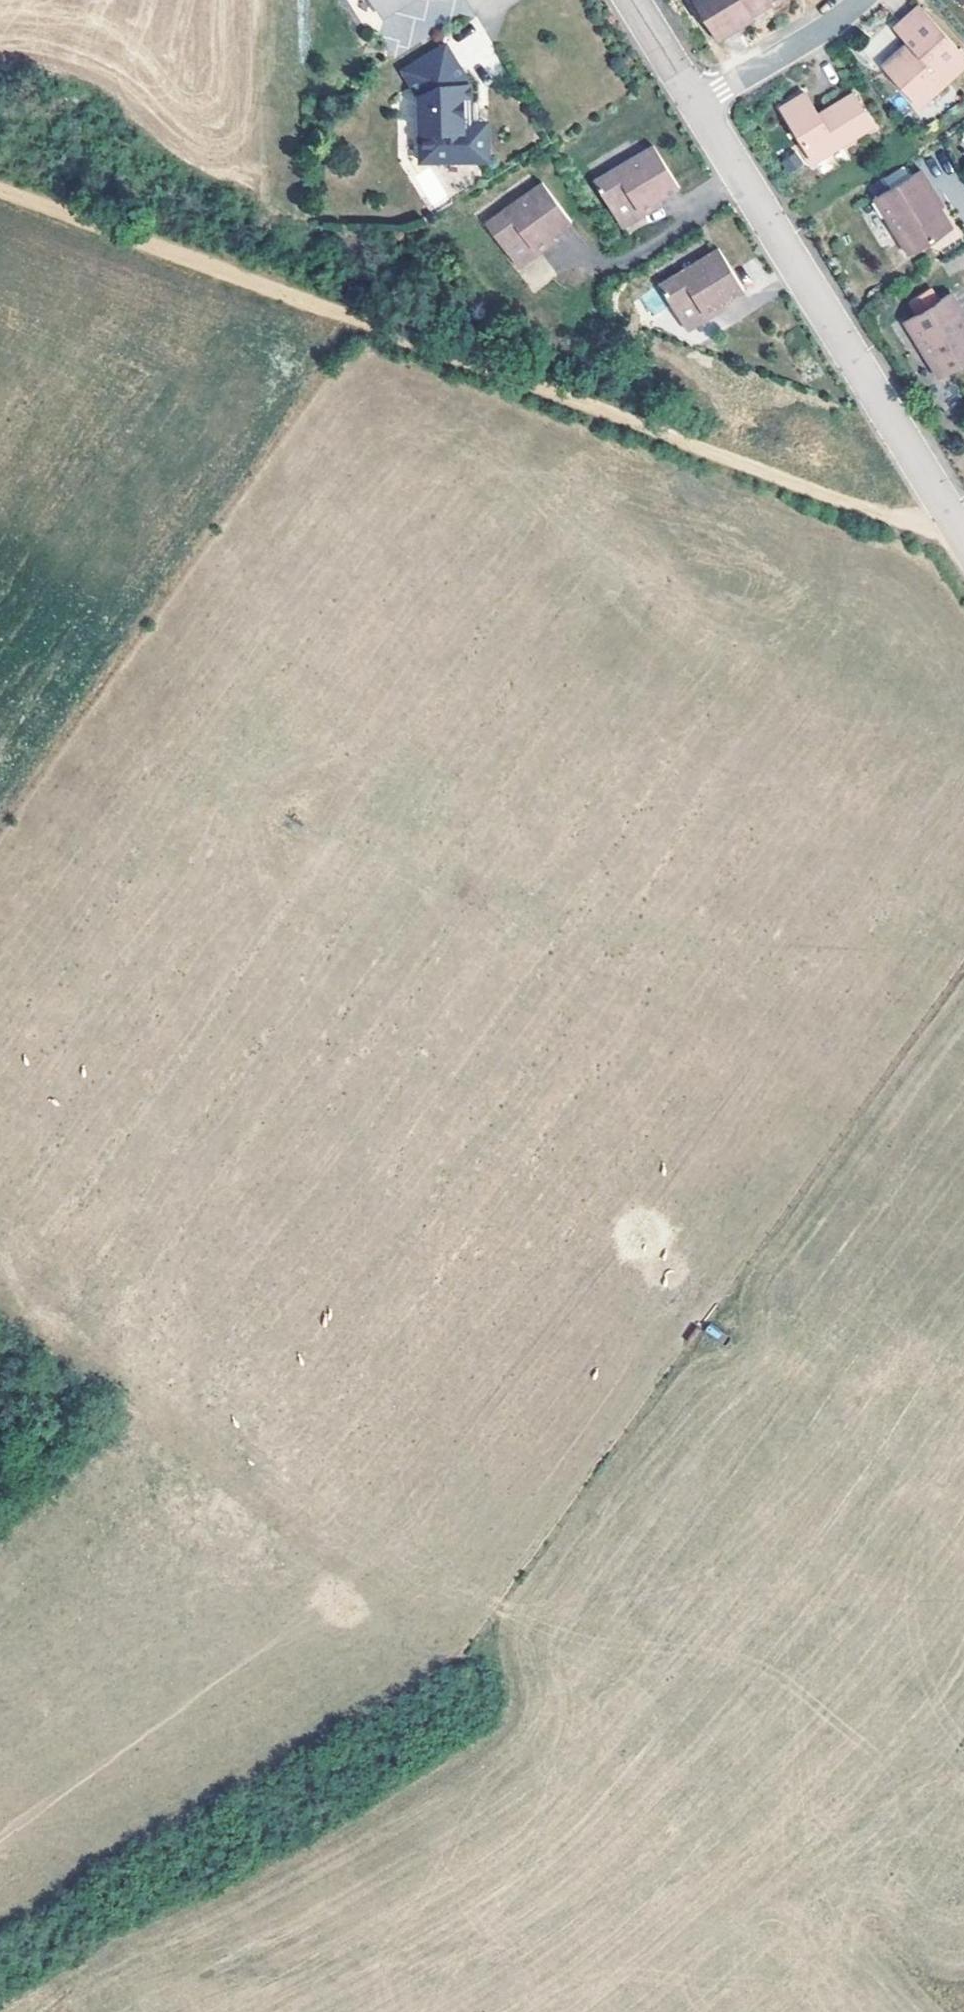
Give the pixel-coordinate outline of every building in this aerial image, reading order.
[(345,2),(361,33),(377,34),(382,18),(407,5),(408,0),(348,0),(345,2)] [(720,36),(743,24),(740,18),(747,13),(767,0),(699,0),(720,36)] [(916,3),(894,23),(909,39),(904,43),(880,65),(911,95),(934,74),(942,81),(963,61),(963,51),(916,3)] [(458,75),(465,71),(445,44),(405,69),(422,98),(425,158),(485,155),(484,127),(470,127),(467,86),(462,81),(458,75)] [(920,103),(942,81),(934,74),(911,95),(920,103)] [(781,107),(819,164),(874,126),(852,94),(828,111),(823,115),(806,89),(781,107)] [(680,187),(654,145),(596,181),(623,224),(680,187)] [(920,165),(874,195),(907,248),(949,223),(931,195),(936,189),(920,165)] [(489,223),(519,263),(556,235),(575,221),(545,181),(489,223)] [(556,235),(519,263),(522,267),(559,240),(556,235)] [(723,249),(665,282),(688,324),(744,288),(723,249)] [(904,318),(937,374),(963,356),(963,322),(959,315),(963,312),(949,290),(904,318)]
